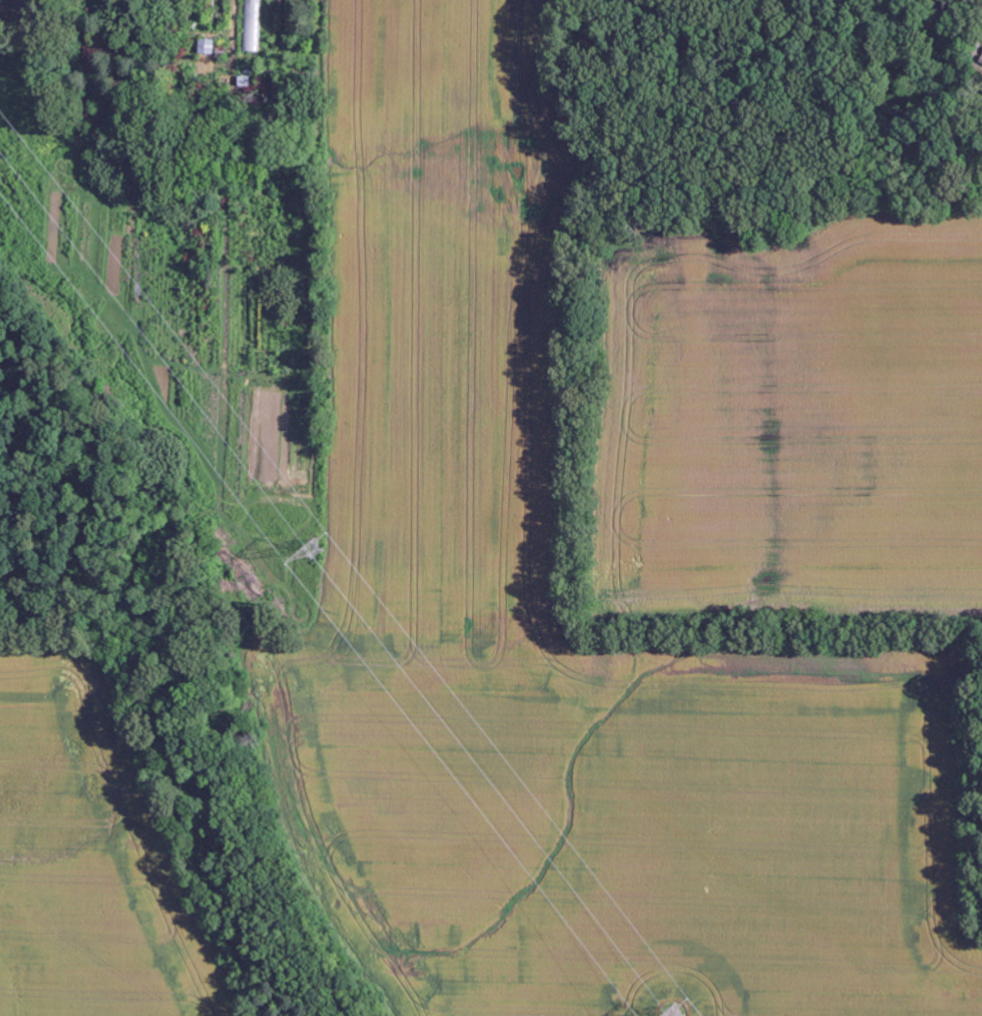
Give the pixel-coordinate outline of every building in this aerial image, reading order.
[(262,0),(247,0),(245,52),(261,53),(262,0)] [(216,40),(201,40),(200,55),(215,55),(216,40)]
